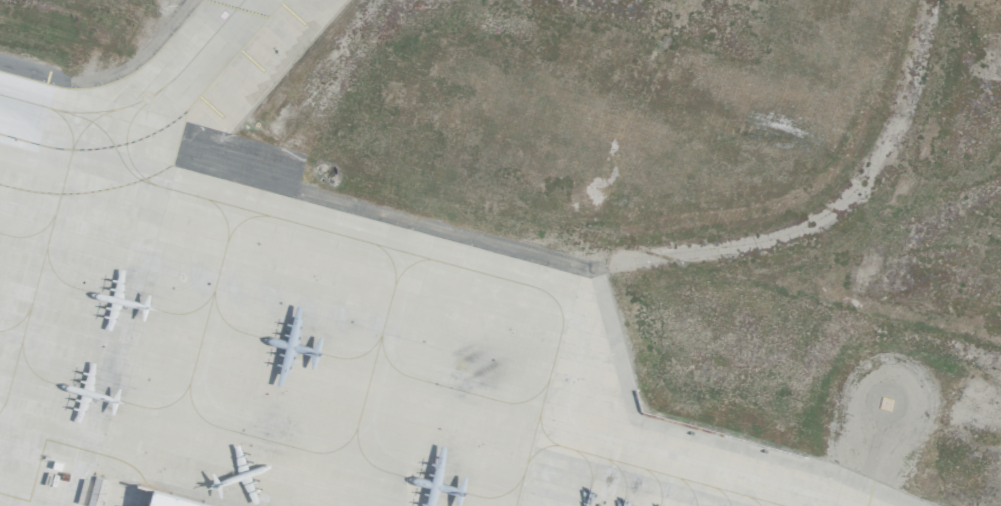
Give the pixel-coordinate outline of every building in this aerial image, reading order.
[(138,487),(135,501),(143,503),(142,505),(220,505),(138,487)]
